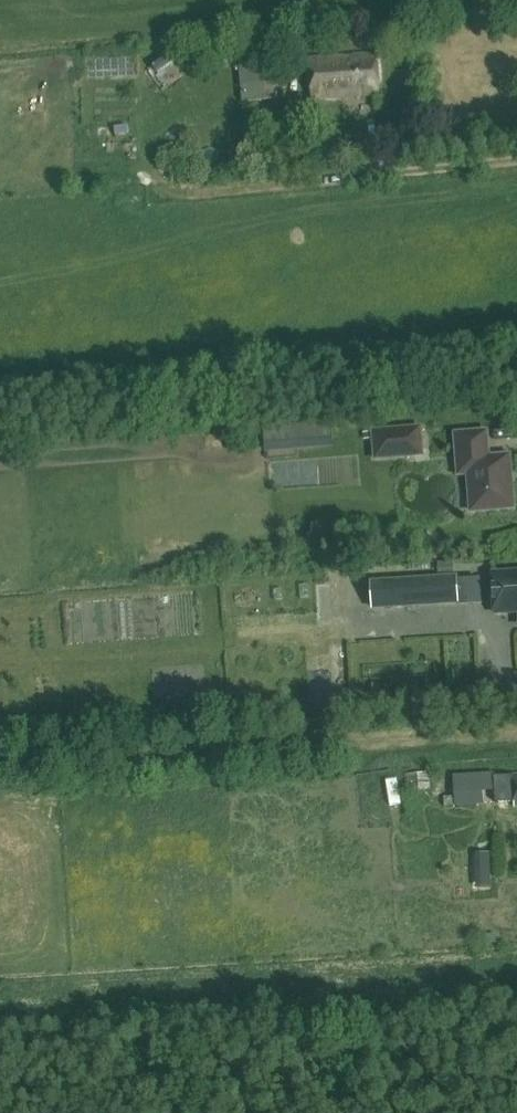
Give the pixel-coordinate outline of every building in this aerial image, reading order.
[(247,90),(270,89),(269,53),(246,54),(247,90)] [(378,94),(376,55),(309,59),(312,99),(378,94)] [(336,448),(334,424),(265,430),(267,454),(336,448)] [(426,459),(423,428),(373,433),(373,435),(367,435),(367,443),(374,443),(376,463),(426,459)] [(489,457),(487,431),(456,433),(458,460),(468,460),(470,493),(475,493),(476,510),(513,508),(510,456),(489,457)] [(490,571),(493,616),(516,614),(516,570),(490,571)] [(370,581),(371,609),(457,605),(455,577),(370,581)] [(464,605),(489,603),(487,579),(462,581),(464,605)] [(243,608),(257,608),(257,592),(243,592),(243,608)] [(431,774),(417,778),(421,793),(435,789),(431,774)] [(494,777),(495,803),(514,802),(514,807),(516,807),(516,775),(494,777)]
